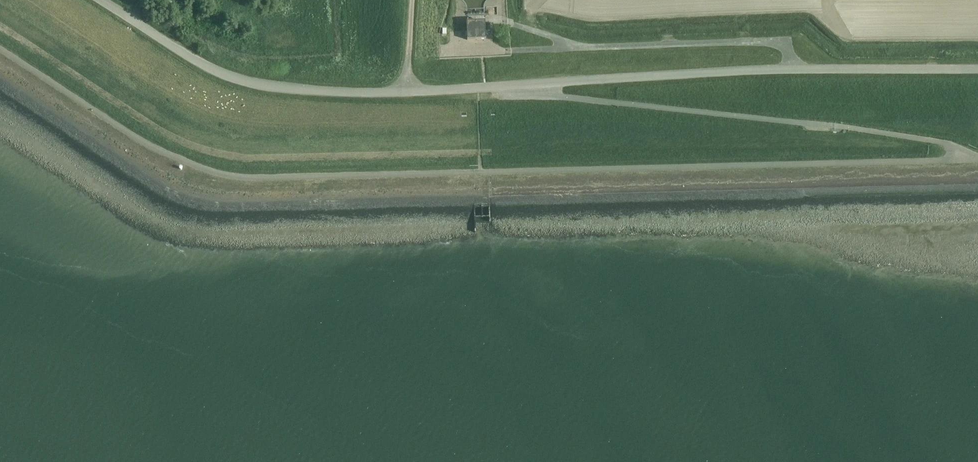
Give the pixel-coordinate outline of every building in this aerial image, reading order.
[(181,2),(167,1),(166,10),(181,11),(181,2)] [(485,40),(485,24),(485,22),(475,23),(467,23),(467,40),(476,40),(485,40)]
